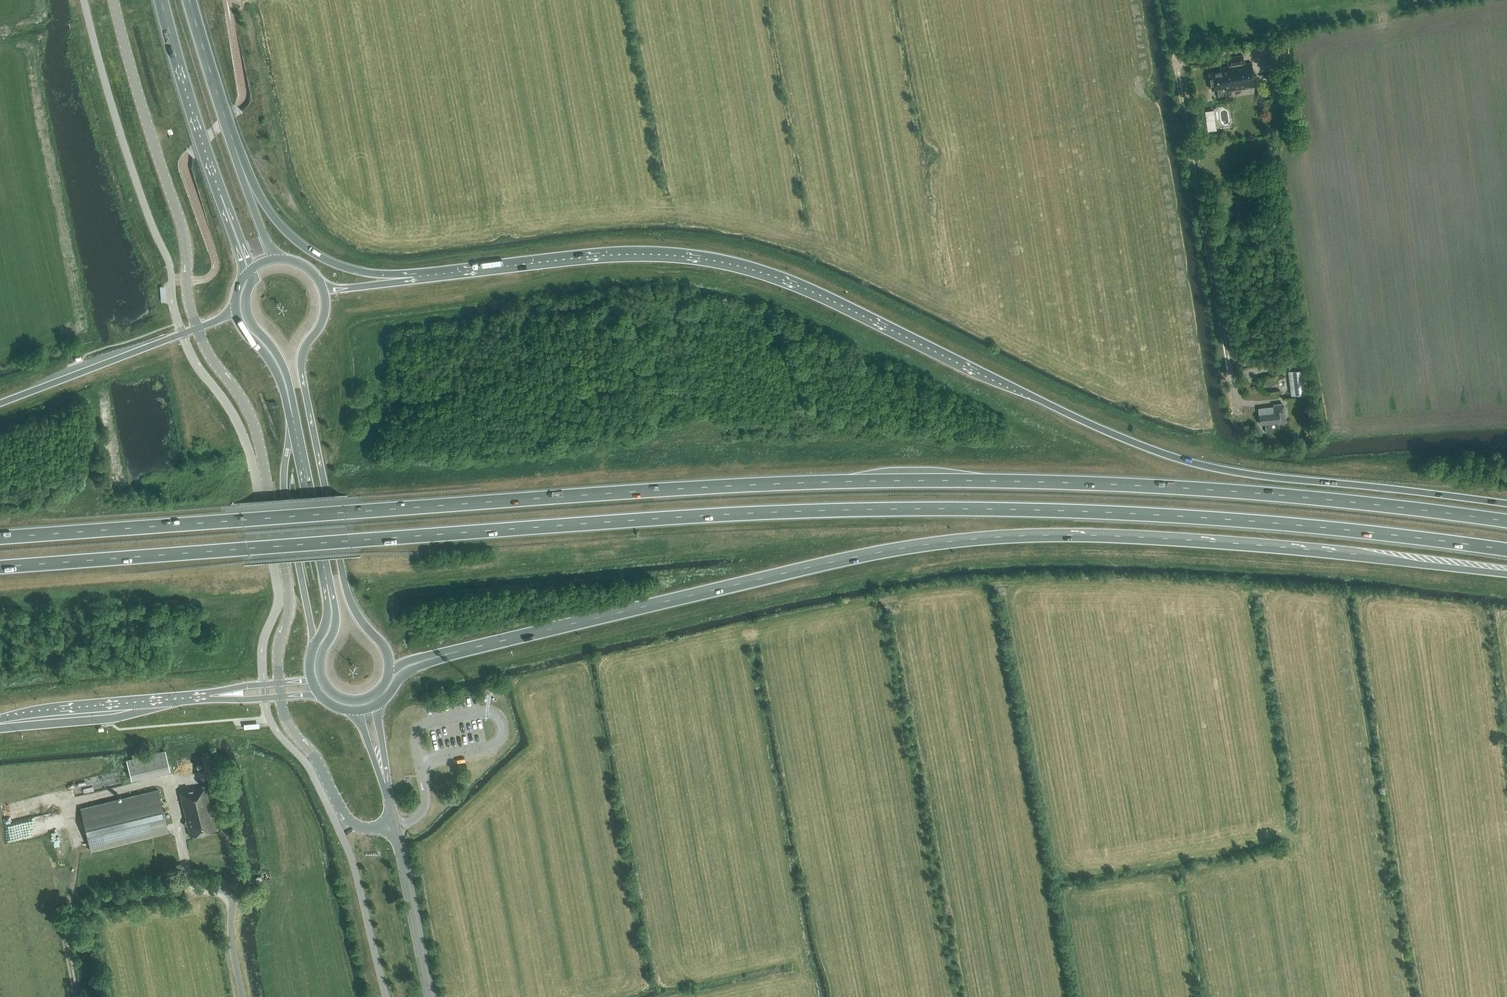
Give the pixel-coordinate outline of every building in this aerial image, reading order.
[(1243,55),(1232,57),(1228,58),(1229,66),(1221,68),(1221,71),(1209,73),(1212,89),(1217,88),(1218,97),(1225,96),(1224,92),(1232,91),(1255,87),(1251,63),(1245,64),(1243,55)] [(1308,393),(1306,369),(1288,371),(1291,395),(1308,393)] [(1280,431),(1278,421),(1285,420),(1283,411),(1277,412),(1277,411),(1261,412),(1262,423),(1265,422),(1266,432),(1280,431)] [(1313,443),(1316,433),(1308,430),(1304,440),(1313,443)] [(134,779),(173,770),(168,748),(129,757),(134,779)] [(218,768),(212,753),(200,758),(206,772),(218,768)] [(178,793),(189,837),(214,830),(211,819),(210,819),(208,812),(210,812),(203,787),(178,793)] [(168,832),(160,800),(157,789),(80,808),(83,819),(82,819),(90,851),(168,832)] [(171,863),(162,865),(164,873),(172,871),(171,863)]
